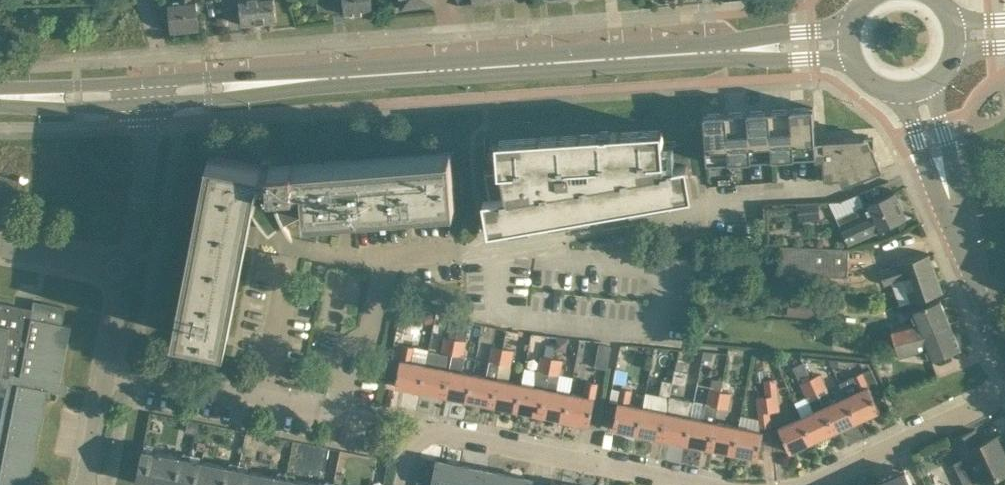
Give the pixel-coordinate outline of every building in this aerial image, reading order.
[(164,17),(171,16),(172,31),(200,28),(198,8),(197,0),(163,0),(164,17)] [(241,4),(243,24),(277,20),(275,0),(240,0),(241,4)] [(372,0),(344,0),(346,13),(373,10),(372,0)] [(707,161),(711,161),(816,154),(817,178),(840,176),(843,184),(883,167),(874,144),(875,143),(874,135),(865,135),(865,134),(816,137),(814,106),(704,113),(707,161)] [(657,128),(506,143),(504,177),(492,177),(496,230),(496,233),(704,197),(696,165),(688,166),(670,169),(669,167),(666,127),(657,128)] [(307,215),(309,215),(309,214),(454,203),(454,204),(456,204),(452,149),(450,150),(296,163),(295,160),(271,161),(271,164),(263,165),(263,164),(210,154),(209,156),(210,156),(176,331),(175,331),(175,333),(228,343),(228,341),(251,221),(253,211),(256,216),(261,223),(271,234),(282,223),(284,223),(289,230),(293,236),(295,235),(286,222),(296,216),(307,212),(307,215)] [(865,205),(837,218),(849,243),(903,219),(899,210),(903,208),(895,191),(865,205)] [(810,220),(809,202),(798,203),(800,221),(810,220)] [(848,247),(780,245),(779,273),(847,275),(848,247)] [(910,259),(900,262),(879,269),(885,285),(893,281),(900,304),(913,300),(913,301),(942,291),(929,253),(910,259)] [(713,270),(701,269),(700,282),(713,282),(713,270)] [(749,275),(740,274),(739,283),(749,284),(749,275)] [(788,315),(802,316),(803,296),(789,295),(788,315)] [(66,308),(0,297),(0,390),(0,391),(0,484),(25,484),(40,391),(75,382),(55,379),(66,308)] [(922,306),(911,310),(898,313),(901,324),(891,327),(894,337),(895,340),(921,334),(950,322),(940,298),(922,306)] [(424,313),(426,323),(435,321),(433,311),(424,313)] [(961,347),(959,344),(962,341),(959,334),(955,333),(950,322),(921,334),(895,340),(900,356),(927,348),(932,359),(961,347)] [(504,347),(501,363),(512,365),(515,349),(514,349),(518,330),(507,328),(504,347)] [(893,338),(890,328),(882,330),(885,340),(893,338)] [(444,335),(441,350),(453,353),(456,337),(444,335)] [(555,349),(562,350),(567,346),(569,338),(557,336),(555,345),(555,349)] [(456,337),(453,353),(452,355),(445,394),(469,399),(474,373),(463,370),(466,354),(465,354),(467,339),(456,337)] [(553,357),(555,349),(555,345),(546,343),(543,355),(553,357)] [(608,369),(613,345),(600,343),(596,366),(608,369)] [(396,385),(420,389),(426,363),(412,360),(415,346),(404,344),(396,385)] [(474,373),(469,399),(493,404),(498,377),(501,363),(504,347),(492,345),(489,360),(490,360),(487,375),(486,375),(474,373)] [(445,394),(452,355),(428,350),(426,363),(420,389),(445,394)] [(517,409),(542,413),(553,357),(543,355),(542,354),(539,370),(538,370),(535,384),(523,382),(517,409)] [(542,413),(566,418),(571,392),(558,389),(563,359),(553,357),(542,413)] [(810,373),(808,370),(804,361),(794,366),(799,378),(810,373)] [(880,409),(869,385),(878,381),(872,367),(840,382),(858,419),(880,409)] [(675,368),(673,380),(673,381),(674,381),(686,384),(689,371),(675,368)] [(821,372),(819,373),(811,377),(835,430),(858,419),(840,382),(839,382),(845,396),(834,401),(821,372)] [(517,409),(523,382),(498,377),(493,404),(517,409)] [(835,430),(811,377),(802,381),(800,382),(814,410),(802,416),(813,440),(835,430)] [(671,395),(674,381),(673,381),(673,380),(663,378),(660,394),(670,396),(670,395),(671,395)] [(718,405),(721,390),(710,387),(712,378),(703,417),(691,415),(686,442),(710,447),(715,420),(718,405)] [(712,378),(710,387),(721,390),(723,380),(712,378)] [(768,411),(769,411),(780,410),(777,378),(765,379),(766,395),(768,411)] [(584,394),(571,392),(566,418),(590,423),(598,382),(587,379),(584,394)] [(613,428),(638,432),(643,406),(630,403),(633,388),(622,386),(613,428)] [(732,392),(721,390),(718,405),(729,408),(732,392)] [(662,437),(686,442),(691,415),(694,400),(671,395),(670,395),(670,396),(667,410),(662,437)] [(771,424),(769,411),(768,411),(766,395),(756,396),(758,417),(742,414),(740,425),(734,451),(758,456),(764,429),(761,429),(761,425),(771,424)] [(638,432),(662,437),(667,410),(666,410),(643,406),(638,432)] [(813,440),(802,416),(793,420),(790,414),(784,416),(780,421),(782,426),(779,427),(782,432),(790,450),(813,440)] [(198,421),(188,419),(186,430),(196,432),(198,421)] [(710,447),(734,451),(740,425),(715,420),(710,447)] [(962,457),(954,461),(965,484),(974,484),(983,481),(983,482),(1004,472),(1004,453),(997,435),(981,442),(975,428),(953,438),(962,457)] [(206,441),(198,440),(197,448),(205,449),(206,441)] [(137,482),(141,483),(146,484),(153,484),(186,484),(191,458),(143,448),(137,482)] [(186,484),(235,484),(239,467),(191,458),(186,484)] [(461,464),(437,459),(432,484),(457,484),(461,464)] [(235,484),(285,484),(286,476),(249,469),(251,462),(240,460),(239,467),(235,484)] [(485,468),(461,464),(457,484),(482,484),(485,468)] [(509,473),(485,468),(482,484),(507,484),(509,473)] [(879,480),(881,484),(913,484),(905,468),(879,480)] [(344,473),(337,471),(335,481),(342,483),(344,473)] [(509,473),(507,484),(532,484),(534,478),(509,473)] [(285,484),(330,484),(286,476),(285,484)]
